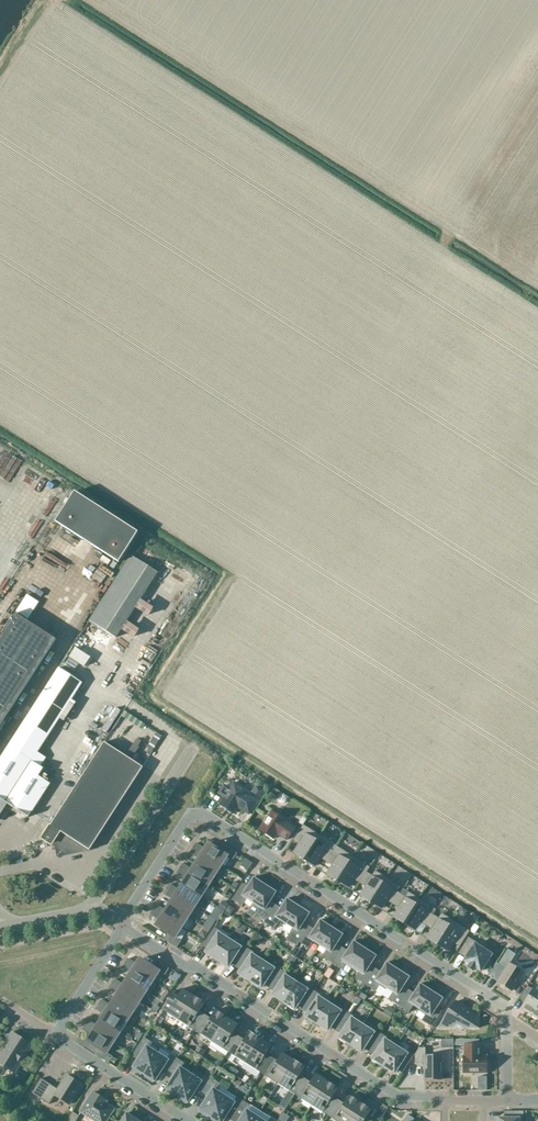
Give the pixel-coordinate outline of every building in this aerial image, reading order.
[(28,479),(32,471),(9,457),(4,465),(28,479)] [(119,562),(138,532),(75,491),(55,522),(119,562)] [(133,555),(90,620),(116,637),(121,629),(127,621),(135,607),(141,599),(159,572),(133,555)] [(103,582),(110,570),(95,562),(88,574),(103,582)] [(15,705),(57,639),(17,613),(0,638),(0,728),(15,705)] [(76,648),(69,657),(85,667),(91,658),(76,648)] [(65,661),(64,666),(74,669),(75,664),(65,661)] [(64,710),(83,682),(59,667),(0,759),(0,820),(11,810),(28,817),(49,784),(38,776),(43,768),(39,766),(45,757),(37,752),(64,710)] [(101,735),(110,717),(95,710),(89,721),(94,723),(91,730),(101,735)] [(116,725),(112,733),(123,738),(127,730),(116,725)] [(149,747),(156,736),(149,731),(142,743),(149,747)] [(121,750),(129,757),(141,745),(133,737),(121,750)] [(89,850),(143,767),(104,742),(42,838),(55,846),(66,844),(68,854),(89,850)] [(239,807),(250,814),(258,801),(247,794),(249,791),(234,782),(230,788),(224,784),(218,793),(224,798),(220,804),(234,813),(239,807)] [(251,792),(261,798),(266,791),(256,784),(251,792)] [(278,798),(278,800),(279,802),(281,803),(283,803),(285,802),(286,801),(286,798),(285,797),(284,795),(281,795),(279,796),(278,798)] [(274,839),(278,834),(287,840),(295,827),(286,821),(286,820),(272,811),(260,829),(274,839)] [(301,856),(305,859),(320,835),(304,824),(294,840),(301,845),(295,854),(300,857),(301,856)] [(327,861),(334,850),(329,847),(332,842),(320,835),(305,859),(309,862),(309,863),(314,866),(320,857),(327,861)] [(193,847),(221,866),(227,855),(233,859),(237,853),(225,845),(221,851),(210,843),(206,849),(196,843),(193,847)] [(334,877),(338,880),(354,856),(337,845),(334,850),(327,861),(334,866),(328,875),(333,878),(334,877)] [(196,864),(214,876),(221,866),(193,847),(192,848),(193,848),(190,852),(200,859),(196,864)] [(354,856),(338,880),(343,883),(342,884),(347,887),(353,878),(360,883),(367,872),(370,867),(354,856)] [(241,866),(248,870),(252,863),(245,859),(241,866)] [(179,868),(208,886),(214,876),(196,864),(193,870),(183,864),(180,868),(179,868)] [(183,885),(201,896),(208,886),(179,868),(180,869),(177,873),(187,879),(183,885)] [(372,902),(387,877),(376,870),(373,875),(367,872),(360,883),(367,887),(362,897),(367,900),(367,899),(372,902)] [(254,902),(266,883),(254,877),(254,878),(247,889),(241,886),(233,899),(243,906),(248,898),(254,902)] [(387,877),(372,902),(376,904),(375,905),(380,909),(386,899),(393,904),(401,893),(398,891),(401,887),(398,885),(387,877)] [(256,914),(265,920),(266,920),(274,907),(269,903),(276,892),(277,892),(266,883),(254,902),(260,906),(256,914)] [(166,889),(195,907),(201,896),(183,885),(179,890),(170,884),(167,889),(166,888),(166,889)] [(404,888),(401,893),(406,896),(409,892),(404,888)] [(195,907),(166,889),(164,894),(173,900),(170,905),(188,917),(195,907)] [(400,920),(405,923),(420,899),(409,892),(406,896),(401,893),(393,904),(401,909),(395,918),(400,921),(400,920)] [(266,920),(265,920),(264,922),(275,929),(281,920),(287,924),(300,904),(287,898),(287,899),(280,911),(274,907),(266,920)] [(432,906),(420,899),(405,923),(409,926),(409,927),(414,930),(419,921),(427,925),(434,914),(429,911),(432,906)] [(219,908),(224,911),(228,905),(223,902),(219,908)] [(300,904),(287,924),(294,928),(286,939),(297,946),(300,942),(299,942),(308,928),(302,925),(309,913),(310,914),(310,913),(300,904)] [(153,909),(181,927),(188,917),(170,905),(166,911),(156,905),(154,909),(153,909)] [(231,915),(235,909),(229,905),(224,912),(231,915)] [(210,916),(217,921),(223,912),(216,907),(210,916)] [(181,927),(153,909),(153,910),(150,914),(160,920),(156,926),(168,934),(164,939),(177,947),(180,941),(175,938),(181,927)] [(434,914),(427,925),(434,930),(428,939),(433,942),(434,941),(438,944),(454,920),(442,913),(439,918),(434,914)] [(299,942),(300,942),(309,948),(314,941),(321,945),(333,925),(320,919),(320,920),(321,920),(313,932),(308,928),(299,942)] [(454,920),(438,944),(443,947),(442,948),(447,951),(453,942),(460,947),(470,931),(454,920)] [(236,931),(242,935),(247,928),(240,924),(236,931)] [(471,931),(475,933),(479,927),(475,924),(471,931)] [(344,934),(333,925),(321,945),(327,949),(322,956),(332,963),(341,950),(335,946),(343,934),(343,935),(344,934)] [(213,959),(216,961),(230,940),(219,933),(221,931),(215,927),(203,946),(208,949),(207,952),(214,957),(213,959)] [(199,935),(204,939),(207,934),(202,930),(199,935)] [(260,944),(263,939),(257,935),(254,940),(260,944)] [(474,970),(476,967),(481,971),(485,966),(487,967),(491,961),(489,959),(492,954),(476,944),(477,942),(469,937),(459,953),(466,957),(465,960),(470,964),(469,967),(474,970)] [(230,963),(236,967),(248,948),(242,944),(240,947),(230,940),(216,961),(220,963),(221,961),(229,966),(230,963)] [(347,953),(341,950),(332,963),(343,970),(346,964),(353,968),(366,946),(354,941),(353,941),(354,942),(347,953)] [(366,946),(353,968),(359,972),(355,978),(366,984),(374,971),(369,967),(376,956),(377,956),(366,946)] [(248,948),(236,967),(241,970),(240,973),(248,978),(246,980),(250,982),(263,961),(252,955),(254,952),(248,948)] [(302,952),(297,948),(293,954),(298,958),(302,952)] [(498,981),(513,991),(518,983),(520,979),(524,972),(510,963),(516,954),(508,949),(499,964),(506,968),(498,981)] [(291,956),(287,961),(293,965),(297,959),(291,956)] [(124,963),(153,981),(159,971),(165,974),(169,968),(156,961),(153,966),(141,959),(138,965),(128,958),(125,963),(125,962),(124,963)] [(263,961),(250,982),(253,984),(254,982),(262,987),(264,985),(269,988),(281,969),(275,965),(273,968),(263,961)] [(374,971),(366,984),(376,991),(380,985),(386,990),(387,988),(387,987),(400,968),(387,962),(387,963),(380,975),(374,971)] [(128,980),(146,991),(153,981),(124,963),(125,963),(122,968),(132,974),(128,980)] [(386,990),(383,995),(399,1006),(408,992),(402,989),(409,977),(410,977),(400,968),(387,987),(387,988),(386,990)] [(280,1001),(283,1003),(296,983),(286,976),(287,973),(281,969),(269,988),(275,992),(273,994),(281,999),(280,1001)] [(329,979),(334,972),(329,969),(325,976),(329,979)] [(176,972),(172,977),(177,981),(181,975),(176,972)] [(111,983),(140,1002),(146,991),(128,980),(124,985),(115,979),(112,983),(111,983)] [(520,979),(518,983),(524,987),(527,984),(520,979)] [(115,1000),(133,1012),(140,1002),(111,983),(111,984),(109,988),(118,994),(115,1000)] [(297,1006),(302,1009),(315,991),(308,987),(307,989),(296,983),(283,1003),(286,1006),(287,1003),(295,1008),(297,1006)] [(413,996),(408,992),(399,1006),(409,1012),(414,1005),(420,1009),(433,989),(420,983),(420,984),(421,984),(413,996)] [(532,1015),(537,1005),(537,984),(533,989),(528,986),(520,998),(526,1002),(522,1008),(532,1015)] [(169,1011),(180,1018),(194,996),(183,989),(184,989),(183,988),(176,1000),(170,996),(162,1009),(168,1013),(169,1011)] [(420,1009),(419,1010),(426,1015),(422,1020),(432,1027),(433,1026),(440,1014),(441,1013),(435,1010),(443,998),(444,998),(433,989),(420,1009)] [(164,1002),(169,993),(166,991),(160,1000),(164,1002)] [(321,995),(315,991),(302,1009),(308,1013),(306,1016),(314,1021),(313,1023),(316,1025),(329,1004),(319,997),(321,995)] [(365,1001),(368,997),(362,993),(359,997),(365,1001)] [(194,996),(180,1018),(190,1025),(189,1027),(195,1030),(204,1017),(198,1014),(205,1002),(204,1003),(194,996)] [(133,1012),(115,1000),(111,1006),(101,1000),(98,1004),(126,1022),(133,1012)] [(440,1027),(478,1028),(479,1016),(456,1001),(440,1027)] [(105,1015),(102,1021),(120,1032),(126,1022),(98,1004),(95,1009),(105,1015)] [(154,1004),(151,1009),(158,1014),(162,1009),(162,1008),(160,1007),(154,1004)] [(329,1004),(316,1025),(319,1027),(321,1025),(329,1030),(330,1027),(336,1031),(348,1012),(342,1008),(340,1011),(329,1004)] [(395,1012),(387,1007),(383,1013),(391,1018),(395,1012)] [(204,1017),(195,1030),(201,1034),(203,1033),(213,1039),(227,1017),(217,1011),(217,1010),(209,1021),(204,1017)] [(346,1044),(349,1046),(363,1025),(352,1019),(354,1016),(348,1012),(336,1031),(341,1034),(340,1037),(347,1042),(346,1044)] [(227,1017),(213,1039),(224,1046),(222,1048),(229,1052),(237,1039),(231,1035),(239,1024),(238,1023),(238,1024),(227,1017)] [(85,1024),(113,1043),(120,1032),(102,1021),(98,1026),(88,1020),(85,1024)] [(113,1043),(85,1024),(85,1025),(82,1029),(92,1036),(88,1042),(100,1049),(96,1054),(109,1062),(112,1057),(107,1053),(113,1043)] [(363,1049),(369,1052),(381,1033),(375,1029),(373,1032),(363,1025),(349,1046),(353,1048),(354,1046),(362,1051),(363,1049)] [(414,1034),(408,1030),(405,1035),(411,1039),(414,1034)] [(243,1042),(237,1039),(229,1052),(235,1056),(236,1054),(246,1061),(261,1038),(250,1032),(250,1031),(243,1042)] [(0,1051),(0,1063),(15,1073),(33,1045),(12,1032),(0,1051)] [(379,1065),(383,1067),(396,1047),(385,1040),(387,1037),(381,1033),(369,1052),(375,1056),(373,1058),(381,1063),(379,1065)] [(136,1050),(132,1056),(138,1060),(133,1069),(141,1074),(143,1072),(144,1073),(157,1053),(148,1047),(151,1042),(144,1037),(136,1050)] [(256,1069),(262,1073),(270,1060),(265,1056),(272,1045),(271,1045),(261,1038),(246,1061),(257,1067),(256,1069)] [(487,1073),(487,1069),(489,1067),(489,1062),(487,1060),(487,1056),(480,1056),(480,1044),(465,1044),(465,1056),(464,1056),(464,1073),(487,1073)] [(396,1047),(383,1067),(386,1069),(387,1067),(395,1072),(397,1070),(402,1073),(415,1055),(408,1051),(407,1053),(396,1047)] [(415,1054),(415,1063),(425,1063),(425,1079),(442,1079),(442,1056),(426,1056),(426,1047),(419,1047),(415,1054)] [(157,1053),(144,1073),(146,1075),(145,1076),(154,1082),(163,1067),(169,1071),(177,1058),(161,1048),(157,1053)] [(270,1060),(262,1073),(268,1077),(269,1075),(280,1082),(294,1060),(283,1053),(284,1052),(283,1052),(276,1063),(270,1060)] [(184,1063),(177,1058),(169,1071),(176,1075),(166,1090),(175,1096),(176,1094),(178,1095),(191,1074),(181,1068),(184,1063)] [(304,1066),(294,1060),(280,1082),(290,1089),(289,1090),(295,1094),(304,1081),(298,1078),(305,1066),(304,1066)] [(232,1073),(244,1081),(251,1071),(239,1063),(232,1073)] [(304,1081),(295,1094),(301,1098),(302,1097),(313,1103),(327,1081),(317,1074),(316,1073),(309,1085),(304,1081)] [(201,1081),(191,1074),(178,1095),(179,1096),(178,1098),(187,1103),(197,1088),(203,1092),(211,1080),(204,1075),(201,1081)] [(42,1078),(32,1093),(49,1104),(55,1095),(69,1104),(82,1084),(67,1075),(58,1089),(42,1078)] [(484,1089),(485,1076),(477,1076),(477,1088),(484,1089)] [(211,1080),(203,1092),(209,1096),(199,1111),(208,1117),(209,1115),(211,1116),(224,1095),(218,1092),(221,1083),(212,1078),(211,1080)] [(235,1079),(231,1084),(238,1089),(241,1083),(235,1079)] [(322,1112),(329,1116),(337,1102),(331,1099),(339,1088),(338,1087),(338,1088),(327,1081),(313,1103),(323,1110),(322,1112)] [(96,1120),(106,1120),(114,1109),(105,1103),(107,1100),(93,1092),(81,1111),(96,1120)] [(244,1101),(237,1097),(234,1102),(224,1095),(211,1116),(213,1117),(211,1119),(214,1120),(222,1120),(227,1114),(233,1118),(244,1101)] [(329,1116),(335,1119),(336,1118),(341,1120),(348,1120),(360,1102),(350,1096),(350,1095),(342,1106),(337,1102),(329,1116)] [(283,1100),(280,1105),(285,1109),(288,1104),(283,1100)] [(257,1117),(248,1111),(251,1105),(244,1101),(233,1118),(237,1120),(255,1120),(257,1117)] [(348,1120),(366,1120),(365,1120),(372,1109),(371,1108),(371,1109),(360,1102),(348,1120)] [(379,1110),(375,1116),(381,1120),(385,1114),(379,1110)] [(524,1111),(507,1111),(507,1118),(499,1118),(499,1120),(524,1120),(524,1111)] [(79,1116),(73,1112),(67,1120),(76,1120),(79,1116)]
